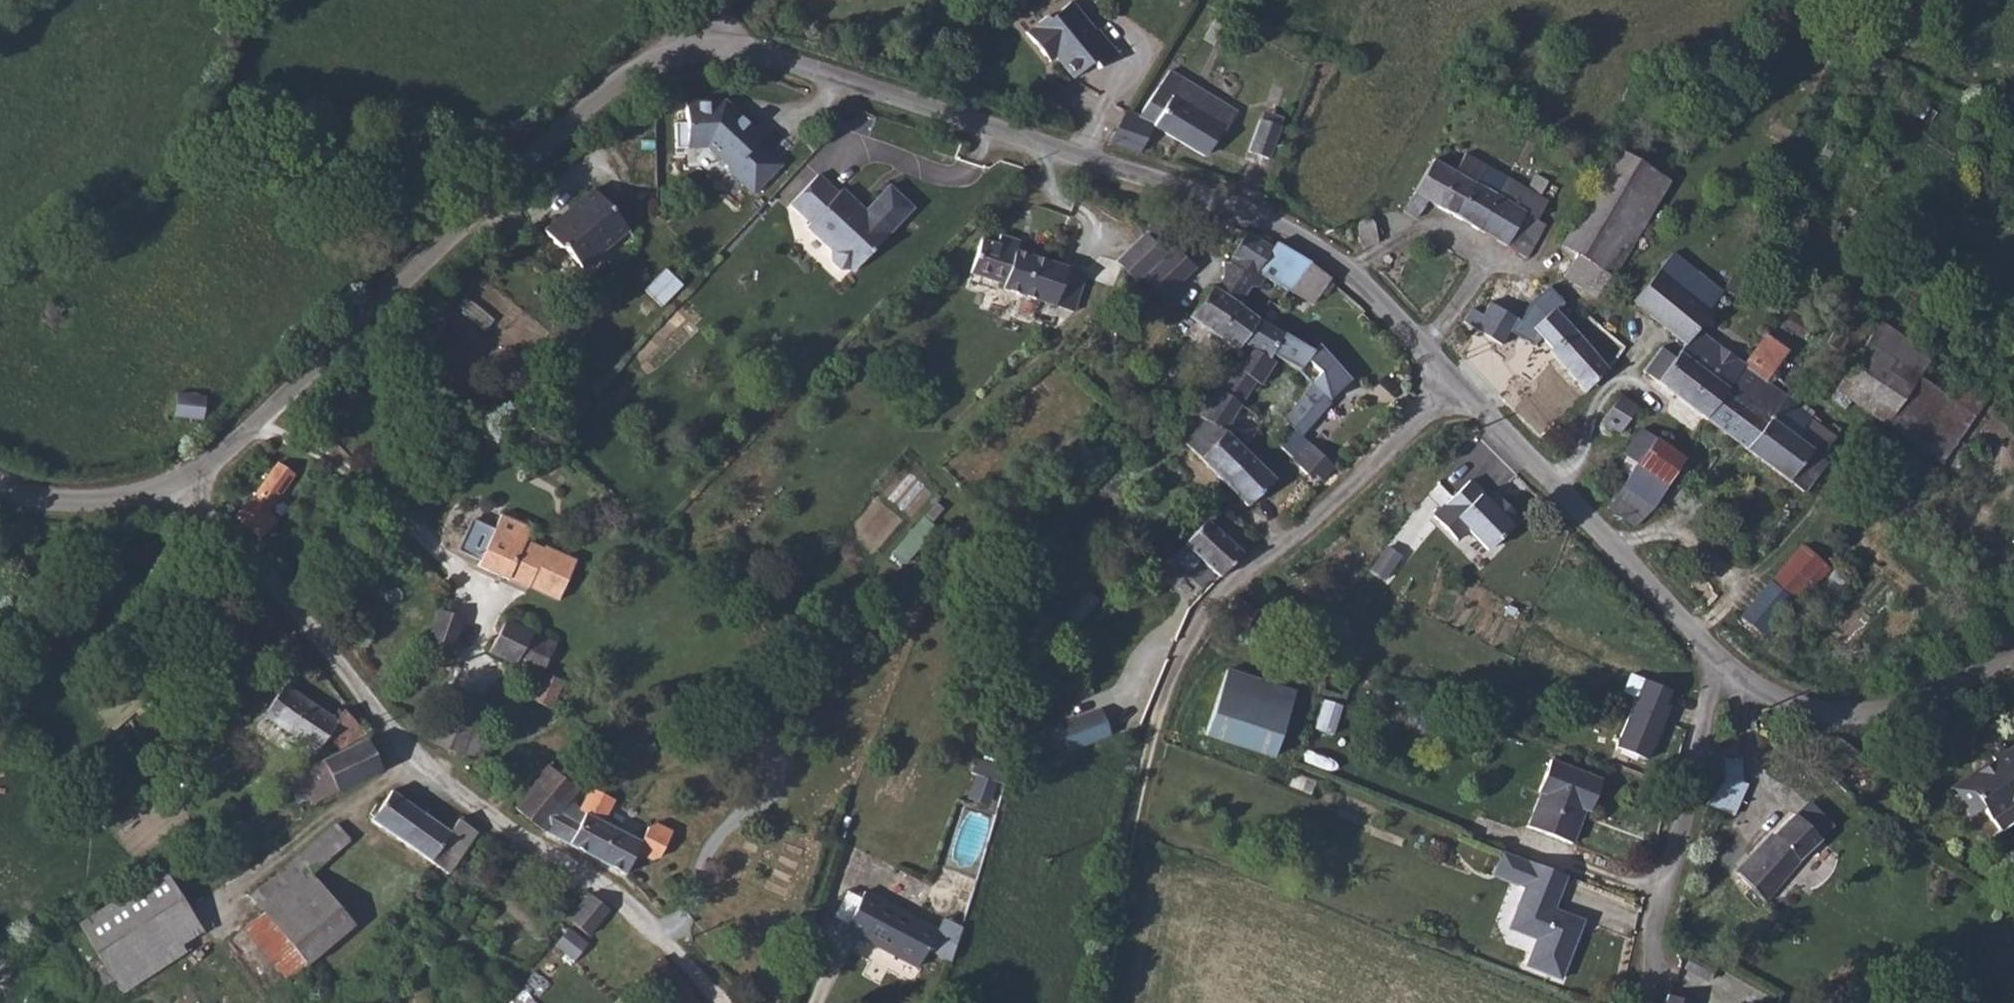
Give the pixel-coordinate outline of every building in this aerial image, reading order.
[(1051,51),(1056,57),(1074,78),(1094,62),(1100,69),(1118,54),(1097,29),(1095,31),(1071,2),(1049,20),(1046,16),(1026,33),(1046,56),(1051,51)] [(1225,25),(1215,20),(1204,39),(1214,45),(1221,33),(1226,35),(1229,29),(1224,27),(1225,25)] [(1051,51),(1046,56),(1050,62),(1056,57),(1051,51)] [(1238,111),(1170,70),(1139,118),(1154,126),(1206,156),(1221,129),(1226,131),(1238,111)] [(752,126),(735,110),(732,113),(725,107),(725,101),(686,102),(687,123),(675,123),(676,148),(708,147),(731,169),(729,171),(754,194),(781,165),(757,143),(760,140),(752,133),(752,126)] [(735,110),(725,101),(725,107),(732,113),(735,110)] [(1111,142),(1140,153),(1145,144),(1154,126),(1139,118),(1127,111),(1111,142)] [(1250,151),(1269,158),(1281,127),(1261,120),(1250,151)] [(763,136),(752,126),(752,133),(760,140),(763,136)] [(1287,129),(1281,127),(1269,158),(1275,160),(1287,129)] [(1600,299),(1668,183),(1615,152),(1561,246),(1577,256),(1564,277),(1600,299)] [(1455,172),(1433,160),(1404,211),(1418,218),(1427,201),(1475,228),(1494,196),(1498,198),(1509,179),(1485,164),(1465,153),(1455,172)] [(848,203),(852,199),(842,189),(838,193),(818,174),(791,204),(811,223),(808,227),(832,250),(827,256),(847,275),(853,269),(854,270),(913,208),(889,186),(866,211),(858,204),(854,208),(848,203)] [(1527,189),(1509,179),(1498,198),(1494,196),(1475,228),(1526,258),(1544,224),(1536,219),(1547,201),(1540,197),(1549,181),(1536,174),(1527,189)] [(628,230),(594,189),(570,209),(572,212),(567,216),(561,218),(545,230),(560,248),(566,248),(583,268),(628,230)] [(854,208),(858,204),(852,199),(848,203),(854,208)] [(1358,228),(1363,250),(1373,245),(1376,242),(1377,243),(1379,242),(1378,240),(1375,224),(1373,222),(1371,220),(1369,219),(1366,219),(1363,220),(1360,222),(1359,225),(1358,228)] [(1272,248),(1247,232),(1232,256),(1233,257),(1230,262),(1223,262),(1223,278),(1216,288),(1212,286),(1190,317),(1238,352),(1243,344),(1260,320),(1239,304),(1250,287),(1257,287),(1264,276),(1289,291),(1309,261),(1276,242),(1272,248)] [(982,239),(971,273),(1004,284),(1002,289),(1074,312),(1078,300),(1059,294),(1067,268),(1067,267),(1016,251),(1020,241),(1000,235),(997,244),(982,239)] [(1120,264),(1137,282),(1144,276),(1158,263),(1172,249),(1173,248),(1161,239),(1155,244),(1149,237),(1120,264)] [(1172,249),(1158,263),(1173,279),(1159,292),(1164,297),(1193,270),(1172,249)] [(1672,253),(1656,273),(1677,290),(1694,270),(1672,253)] [(1394,259),(1389,254),(1384,257),(1384,259),(1384,261),(1385,263),(1387,264),(1389,264),(1394,259)] [(1330,277),(1309,261),(1289,291),(1313,305),(1330,280),(1330,277)] [(1144,276),(1159,292),(1173,279),(1158,263),(1144,276)] [(1086,275),(1067,268),(1059,294),(1078,300),(1086,275)] [(1656,273),(1633,301),(1685,344),(1675,358),(1661,348),(1643,371),(1705,418),(1745,365),(1698,329),(1709,315),(1705,312),(1722,293),(1694,270),(1677,290),(1656,273)] [(1464,321),(1502,345),(1517,318),(1490,303),(1482,315),(1471,309),(1464,321)] [(1549,351),(1585,393),(1609,370),(1554,309),(1533,327),(1552,348),(1549,351)] [(1863,346),(1854,360),(1835,389),(1942,462),(1987,395),(1966,381),(1951,403),(1915,379),(1937,354),(1881,319),(1863,346)] [(1260,320),(1243,344),(1246,346),(1269,361),(1270,359),(1272,355),(1282,333),(1260,320)] [(1861,345),(1867,336),(1852,326),(1847,336),(1835,329),(1827,344),(1854,360),(1863,346),(1861,345)] [(1282,333),(1272,355),(1301,371),(1310,358),(1314,351),(1282,333)] [(1739,432),(1752,442),(1785,401),(1774,393),(1772,395),(1759,386),(1789,351),(1768,335),(1745,365),(1705,418),(1734,440),(1739,432)] [(1322,373),(1312,383),(1329,400),(1350,378),(1317,343),(1314,351),(1310,358),(1322,373)] [(1199,415),(1206,420),(1225,431),(1257,382),(1261,385),(1276,362),(1270,359),(1269,361),(1246,346),(1199,415)] [(1303,436),(1331,403),(1329,400),(1312,383),(1284,419),(1298,432),(1303,436)] [(206,396),(178,393),(175,416),(203,420),(206,396)] [(1637,408),(1620,396),(1602,420),(1602,421),(1601,423),(1600,427),(1601,430),(1602,432),(1605,434),(1608,435),(1612,435),(1615,433),(1617,430),(1620,432),(1637,408)] [(1752,442),(1746,449),(1803,492),(1825,462),(1819,457),(1835,437),(1810,419),(1799,411),(1785,401),(1752,442)] [(1803,405),(1799,411),(1810,419),(1814,413),(1803,405)] [(1184,442),(1225,484),(1251,456),(1225,431),(1206,420),(1184,442)] [(467,423),(457,436),(468,444),(478,431),(467,423)] [(1642,428),(1623,454),(1628,457),(1667,485),(1680,465),(1669,458),(1674,451),(1642,428)] [(1309,442),(1303,436),(1298,432),(1286,447),(1295,457),(1309,442)] [(1739,432),(1734,440),(1746,449),(1752,442),(1739,432)] [(1313,492),(1335,467),(1342,458),(1330,447),(1323,455),(1309,442),(1295,457),(1293,458),(1294,461),(1309,476),(1302,483),(1313,492)] [(1251,456),(1225,484),(1248,506),(1275,479),(1251,456)] [(1608,508),(1635,527),(1652,509),(1667,485),(1628,457),(1620,469),(1629,475),(1608,508)] [(293,473),(278,463),(254,496),(235,516),(259,538),(276,521),(268,513),(294,476),(294,474),(293,473)] [(1470,480),(1434,516),(1457,540),(1468,530),(1488,550),(1520,519),(1495,494),(1487,502),(1481,495),(1483,494),(1470,480)] [(548,565),(553,553),(526,541),(532,528),(501,514),(494,529),(472,519),(457,551),(480,561),(478,566),(528,588),(529,587),(558,601),(577,560),(562,555),(561,557),(556,569),(548,565)] [(1188,547),(1221,578),(1244,556),(1208,522),(1188,547)] [(1736,616),(1760,638),(1829,564),(1805,542),(1736,616)] [(1388,546),(1372,569),(1388,580),(1404,557),(1388,546)] [(556,569),(561,557),(553,553),(548,565),(556,569)] [(439,609),(425,649),(449,660),(464,618),(439,609)] [(547,688),(540,703),(552,709),(565,681),(543,672),(557,643),(506,619),(489,652),(541,676),(538,683),(547,688)] [(155,663),(167,677),(176,668),(164,655),(155,663)] [(1233,660),(1214,715),(1277,741),(1295,682),(1233,660)] [(154,665),(145,674),(155,684),(166,679),(154,665)] [(1675,692),(1644,679),(1615,746),(1651,761),(1674,708),(1669,706),(1675,692)] [(547,688),(538,683),(531,698),(540,703),(547,688)] [(340,746),(366,733),(344,710),(335,721),(283,686),(264,716),(318,752),(327,739),(338,747),(340,746)] [(1059,724),(1071,751),(1112,733),(1100,706),(1059,724)] [(447,714),(435,744),(482,761),(492,731),(475,725),(447,714)] [(1271,767),(1277,741),(1214,715),(1204,747),(1271,767)] [(367,739),(285,778),(298,804),(310,799),(312,803),(382,770),(367,739)] [(1708,803),(1733,815),(1747,784),(1743,783),(1742,756),(1740,756),(1740,751),(1738,747),(1735,744),(1731,744),(1728,745),(1724,748),(1723,751),(1722,759),(1722,783),(1720,783),(1708,803)] [(2005,752),(1999,744),(1988,752),(1996,763),(1979,775),(1976,771),(1951,788),(1965,810),(1978,801),(1982,806),(2000,832),(2013,822),(2013,745),(2005,752)] [(1601,780),(1551,760),(1538,792),(1541,793),(1528,826),(1572,843),(1582,818),(1579,817),(1582,809),(1589,812),(1601,780)] [(535,784),(563,806),(544,830),(625,874),(637,852),(652,859),(660,856),(672,832),(657,824),(648,827),(641,841),(603,822),(615,800),(591,787),(581,809),(569,799),(576,790),(548,766),(534,783),(535,784)] [(996,780),(975,774),(969,795),(990,801),(996,780)] [(544,830),(563,806),(535,784),(515,808),(544,830)] [(371,820),(448,874),(476,832),(459,819),(449,832),(391,790),(371,820)] [(1978,801),(1965,810),(1969,815),(1982,806),(1978,801)] [(1809,803),(1797,816),(1819,838),(1832,826),(1809,803)] [(1797,816),(1795,814),(1738,874),(1764,901),(1821,840),(1819,838),(1797,816)] [(298,856),(312,873),(350,841),(336,824),(298,856)] [(1530,861),(1504,851),(1494,876),(1520,886),(1530,861)] [(312,873),(298,856),(252,896),(263,911),(244,927),(288,981),(354,925),(312,873)] [(1513,919),(1518,932),(1536,939),(1526,966),(1560,979),(1578,935),(1569,915),(1553,909),(1567,875),(1530,861),(1520,886),(1525,888),(1513,919)] [(78,924),(114,981),(199,926),(163,870),(78,924)] [(937,930),(864,892),(845,929),(917,967),(926,950),(951,963),(963,928),(943,918),(937,930)] [(609,910),(590,894),(570,919),(588,935),(609,910)] [(1569,915),(1578,935),(1583,921),(1569,915)] [(1518,932),(1513,919),(1509,928),(1518,932)] [(560,921),(549,935),(557,942),(556,944),(575,960),(588,944),(560,921)] [(1668,994),(1664,1002),(1691,1002),(1668,994)]
